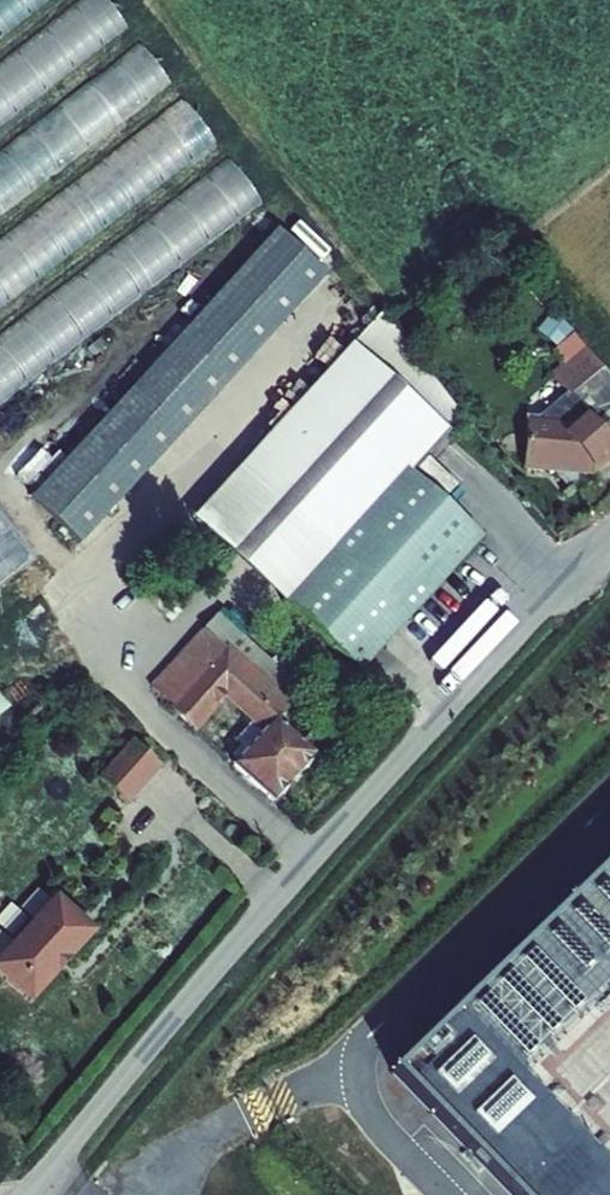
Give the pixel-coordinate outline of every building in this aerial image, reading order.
[(280,216),(110,0),(0,0),(0,435),(280,216)] [(280,216),(30,498),(79,543),(323,272),(280,216)] [(461,417),(379,311),(349,344),(446,433),(461,417)] [(446,433),(349,344),(239,465),(332,550),(283,603),(358,669),(480,537),(410,473),(446,433)] [(609,410),(609,377),(585,346),(550,375),(565,393),(534,418),(523,418),(524,466),(552,466),(573,484),(579,479),(580,469),(591,469),(609,454),(609,430),(600,418),(609,410)] [(191,519),(242,565),(283,603),(332,550),(239,465),(191,519)] [(35,556),(0,511),(0,583),(35,556)] [(252,722),(288,681),(214,614),(147,688),(193,729),(225,696),(252,722)] [(252,722),(256,726),(264,733),(233,765),(273,803),(315,755),(278,720),(301,694),(288,681),(252,722)] [(278,720),(315,755),(339,728),(301,694),(278,720)] [(131,739),(97,776),(126,802),(160,765),(131,739)] [(384,1085),(488,1194),(609,1194),(609,870),(384,1085)] [(0,955),(0,975),(29,1001),(55,973),(50,968),(63,954),(67,959),(93,930),(54,895),(32,920),(22,921),(12,932),(12,941),(0,955)] [(63,954),(50,968),(55,973),(67,959),(63,954)]
